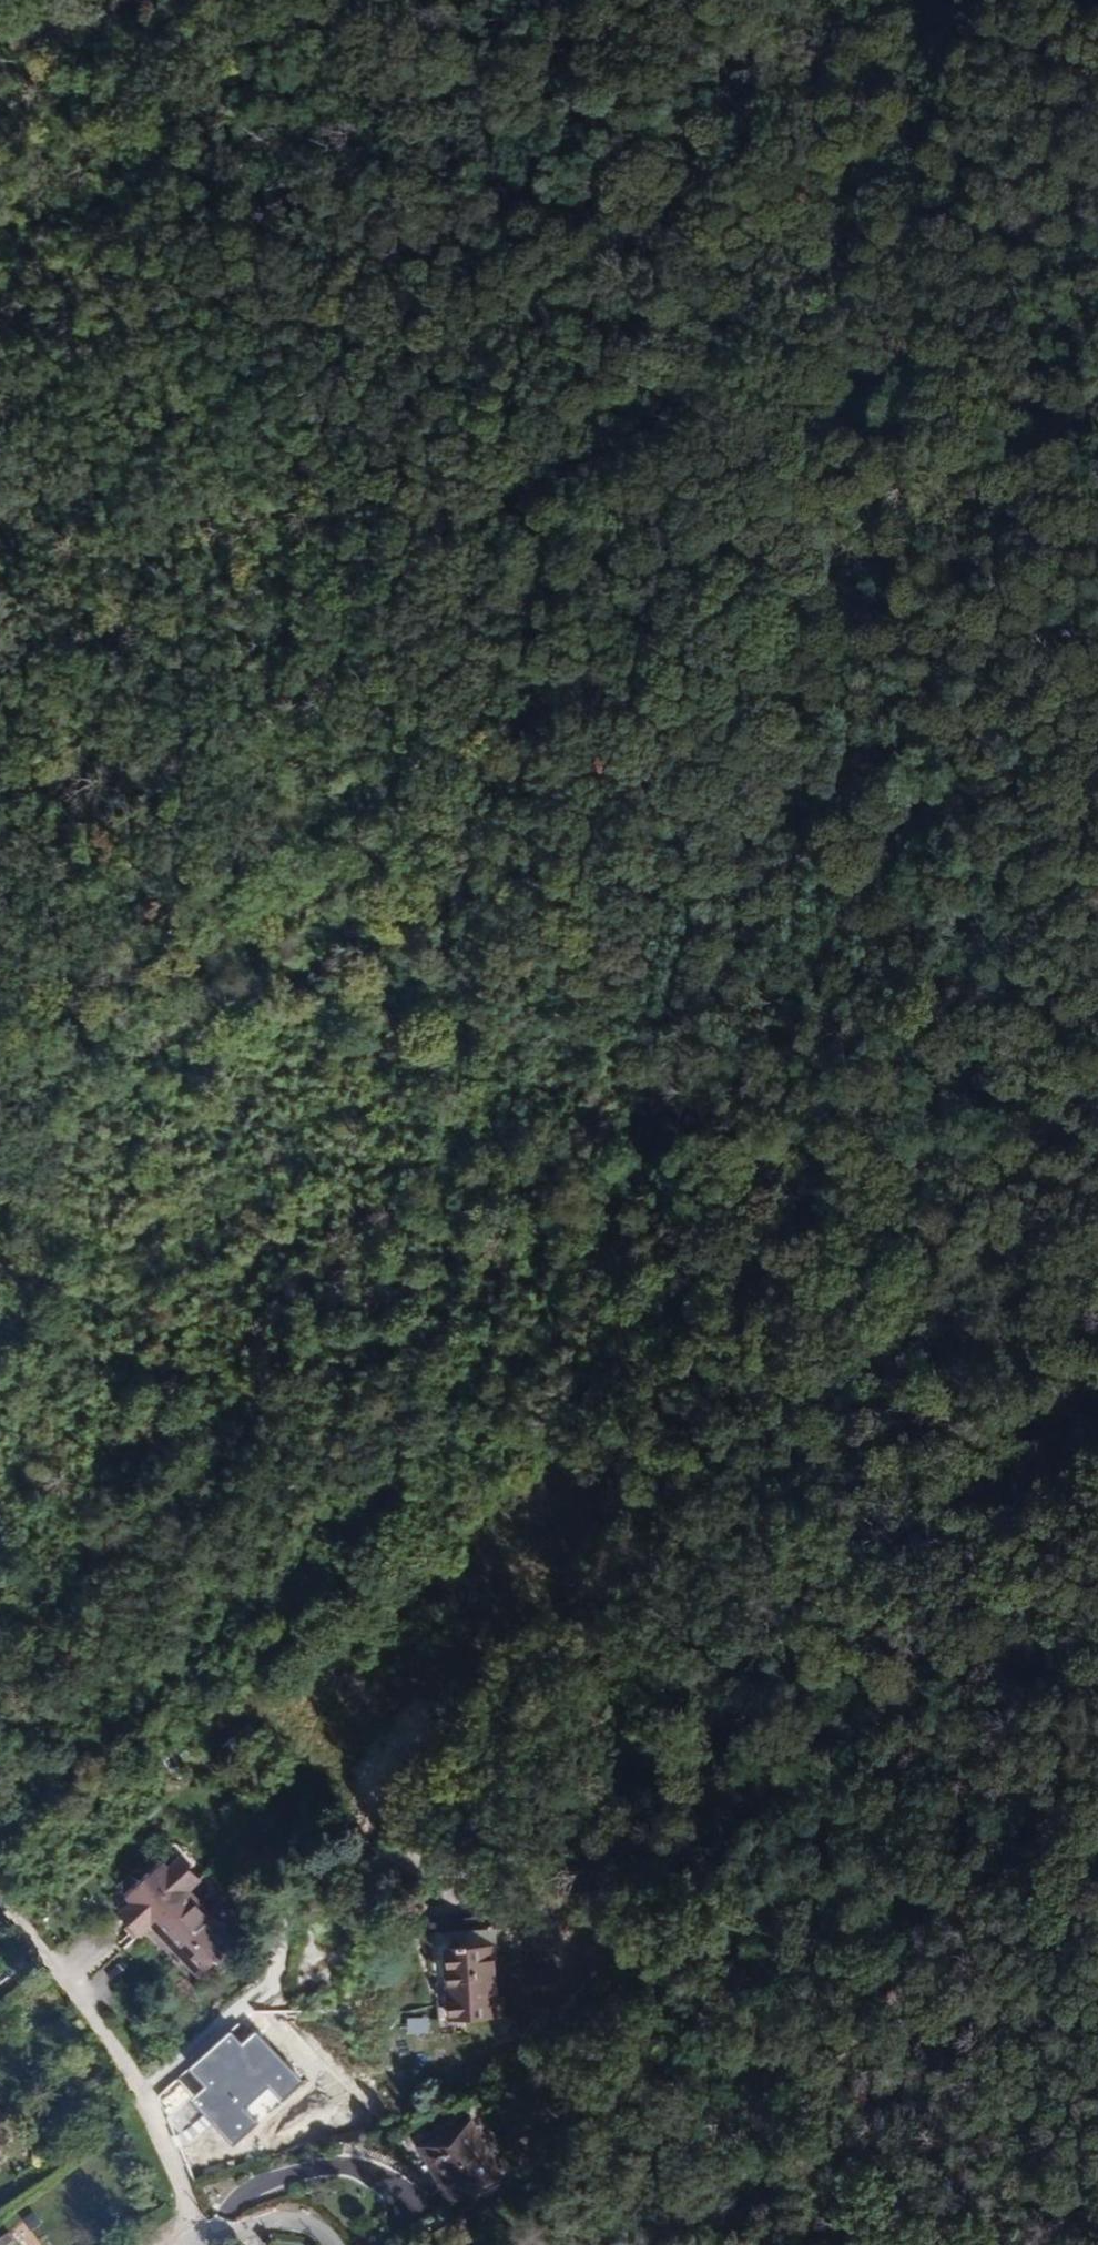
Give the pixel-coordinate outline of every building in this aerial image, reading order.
[(210,1873),(192,1850),(186,1856),(204,1879),(210,1873)] [(244,1937),(200,1882),(204,1879),(186,1856),(182,1859),(178,1855),(139,1886),(142,1890),(132,1899),(150,1922),(161,1913),(205,1968),(219,1957),(226,1965),(241,1953),(235,1945),(244,1937)] [(486,2018),(471,1947),(427,1956),(442,2028),(486,2018)] [(433,2145),(448,2179),(499,2156),(484,2122),(433,2145)] [(499,2156),(448,2179),(458,2202),(460,2202),(510,2178),(499,2156)] [(12,2227),(0,2236),(0,2244),(25,2244),(12,2227)]
